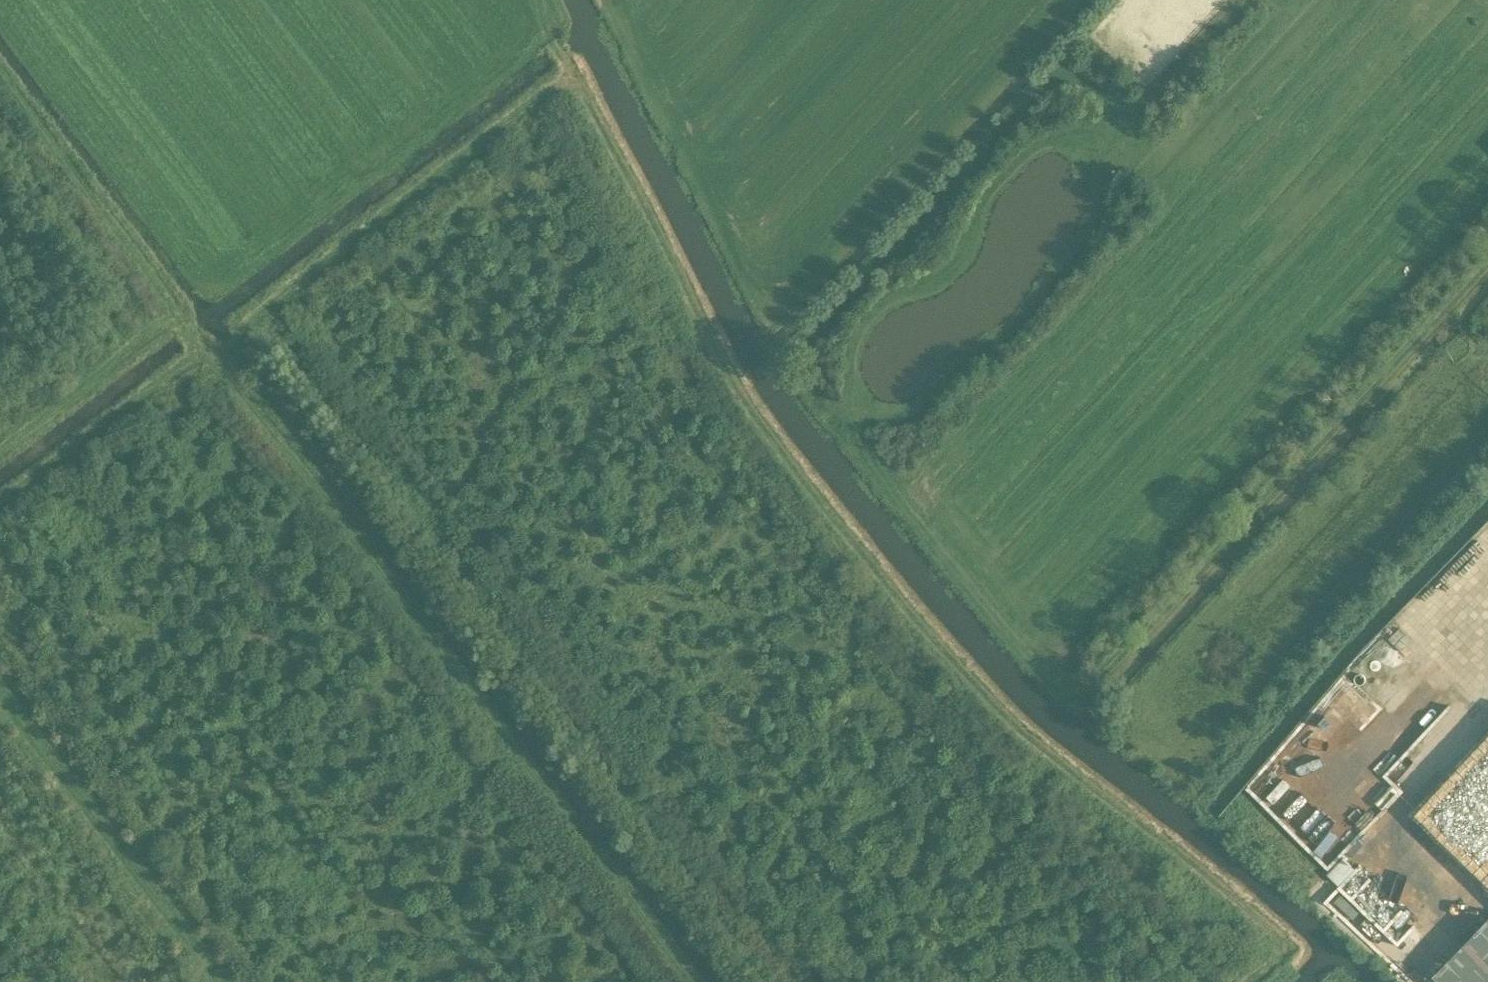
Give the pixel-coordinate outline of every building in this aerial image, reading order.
[(1432,976),(1439,981),(1487,981),(1487,917),(1432,976)]
